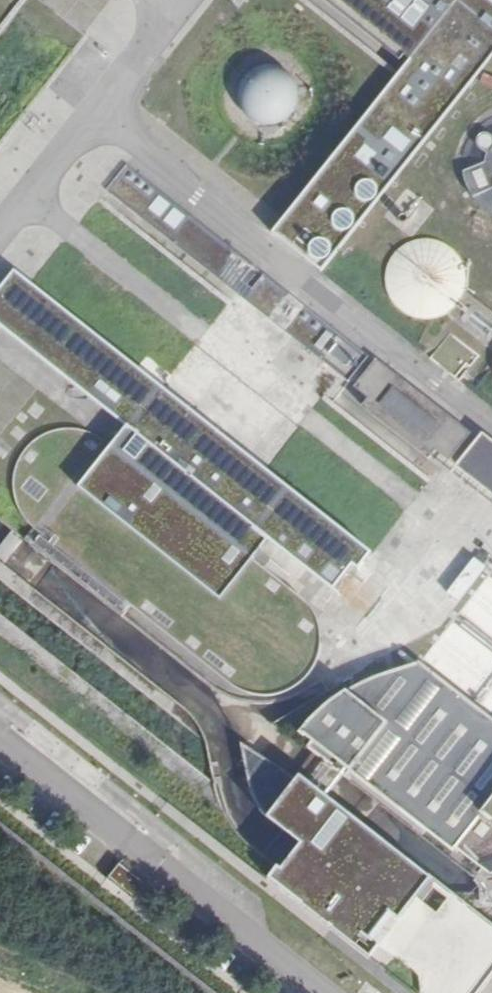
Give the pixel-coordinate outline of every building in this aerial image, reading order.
[(491,85),(491,0),(464,0),(404,75),(278,235),(337,281),(491,85)] [(404,75),(464,0),(306,0),(404,75)] [(284,116),(290,109),(293,102),(293,93),(291,85),(286,79),(279,74),(271,72),(262,73),(255,76),(249,81),(245,88),(244,96),(245,104),(249,111),(254,116),(261,120),(269,121),(277,120),(284,116)] [(491,120),(477,130),(467,143),(462,160),(462,177),(469,193),(480,206),(491,213),(491,120)] [(359,354),(129,173),(111,195),(342,376),(359,354)] [(392,267),(390,280),(392,293),(398,305),(407,313),(418,318),(430,319),(442,316),(452,310),(460,301),(465,290),(466,278),(463,266),(457,256),(447,248),(435,244),(422,243),(409,248),(399,256),(392,267)] [(16,276),(0,295),(0,320),(130,423),(275,536),(341,587),(368,552),(16,276)] [(457,382),(477,359),(447,335),(428,358),(457,382)] [(466,436),(374,363),(353,388),(368,399),(360,409),(426,460),(433,451),(446,462),(466,436)] [(275,536),(130,423),(107,453),(252,565),(275,536)] [(304,605),(295,597),(252,565),(107,453),(96,446),(88,441),(80,437),(71,435),(62,435),(52,436),(42,439),(35,442),(27,448),(22,454),(16,463),(12,470),(10,476),(9,488),(9,497),(12,506),(15,513),(20,521),(25,528),(32,534),(228,683),(236,688),(244,692),(253,694),(261,695),(270,695),(279,693),(284,691),(290,688),(295,684),(302,679),(308,672),(312,664),(315,655),(317,649),(317,638),(316,630),(313,620),(309,612),(304,605)] [(472,442),(453,465),(491,496),(491,458),(472,442)] [(71,634),(78,625),(0,565),(0,579),(71,634)] [(301,734),(454,853),(484,814),(491,820),(491,723),(421,667),(405,670),(388,675),(369,682),(354,688),(345,694),(337,699),(324,710),(312,721),(301,734)] [(390,913),(419,877),(293,774),(264,810),(289,830),(272,852),(264,861),(354,933),(361,923),(377,903),(390,913)] [(108,879),(136,898),(146,883),(118,864),(108,879)]
